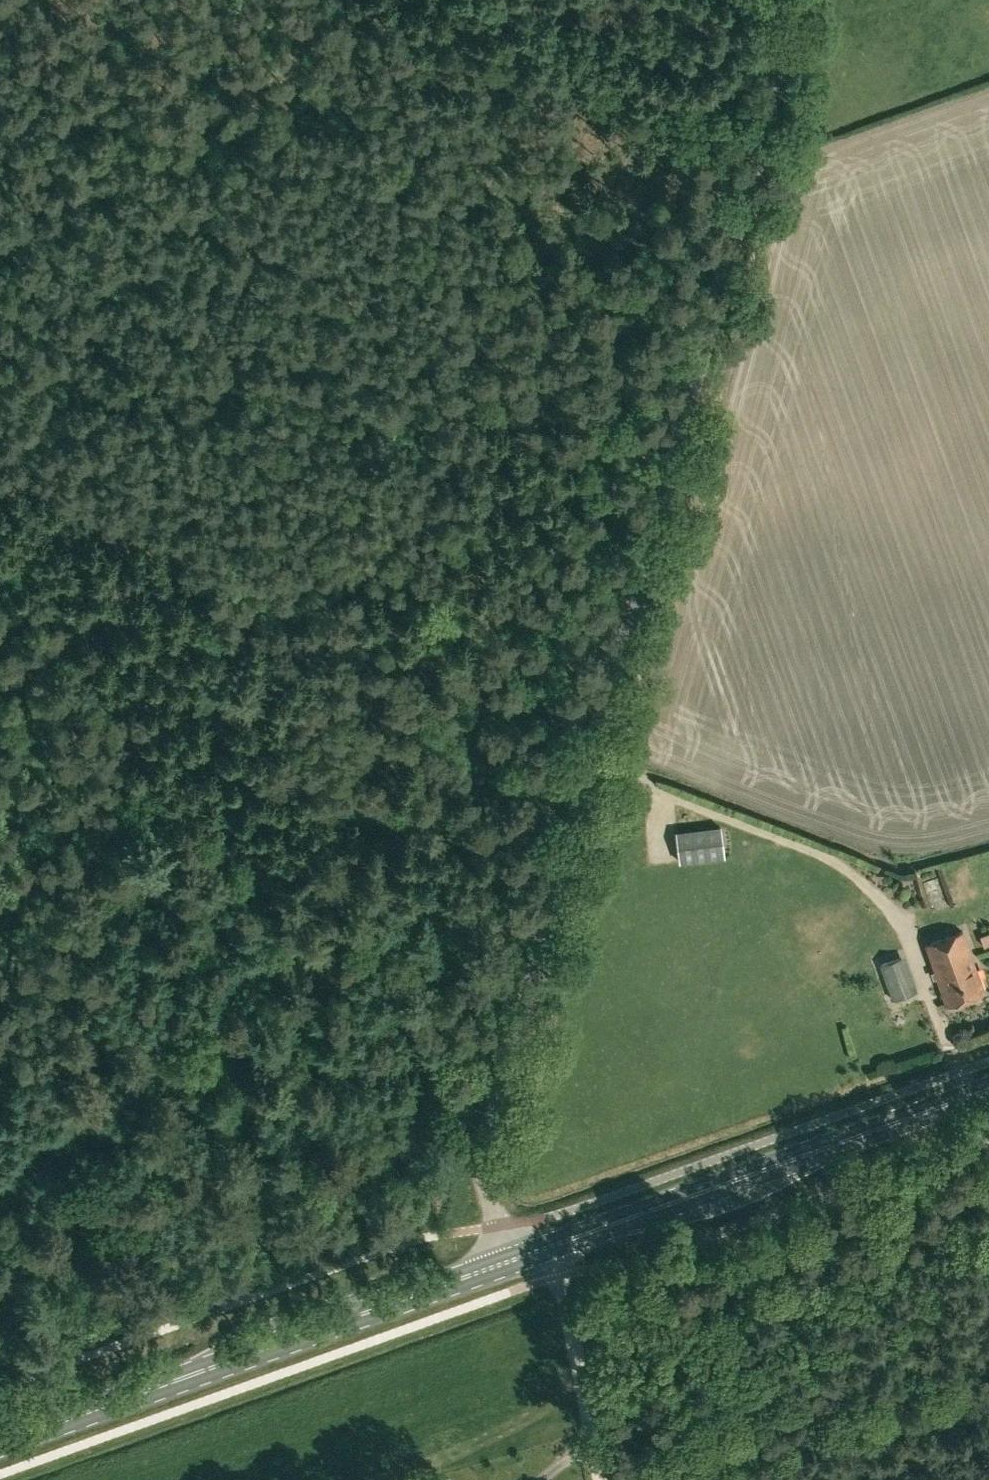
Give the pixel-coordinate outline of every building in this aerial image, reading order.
[(722,857),(719,827),(675,832),(679,862),(722,857)] [(946,1008),(984,994),(962,932),(924,945),(946,1008)] [(983,946),(988,944),(988,932),(980,936),(983,946)] [(898,958),(879,965),(891,1000),(910,994),(898,958)]
